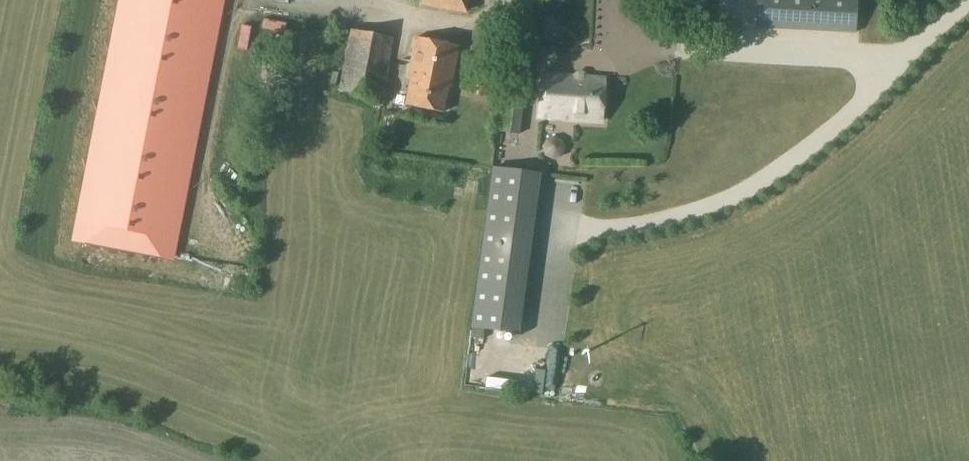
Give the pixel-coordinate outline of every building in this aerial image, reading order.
[(219,0),(124,0),(76,243),(168,261),(219,0)] [(420,6),(466,15),(469,0),(422,0),(420,6)] [(756,28),(855,33),(857,0),(758,0),(756,28)] [(350,30),(336,92),(382,102),(394,39),(350,30)] [(447,88),(451,89),(459,46),(416,38),(407,81),(410,81),(405,106),(442,113),(447,88)] [(520,134),(532,47),(509,43),(497,131),(520,134)] [(601,122),(604,79),(543,75),(540,118),(601,122)] [(532,174),(492,168),(471,327),(511,332),(532,174)]
